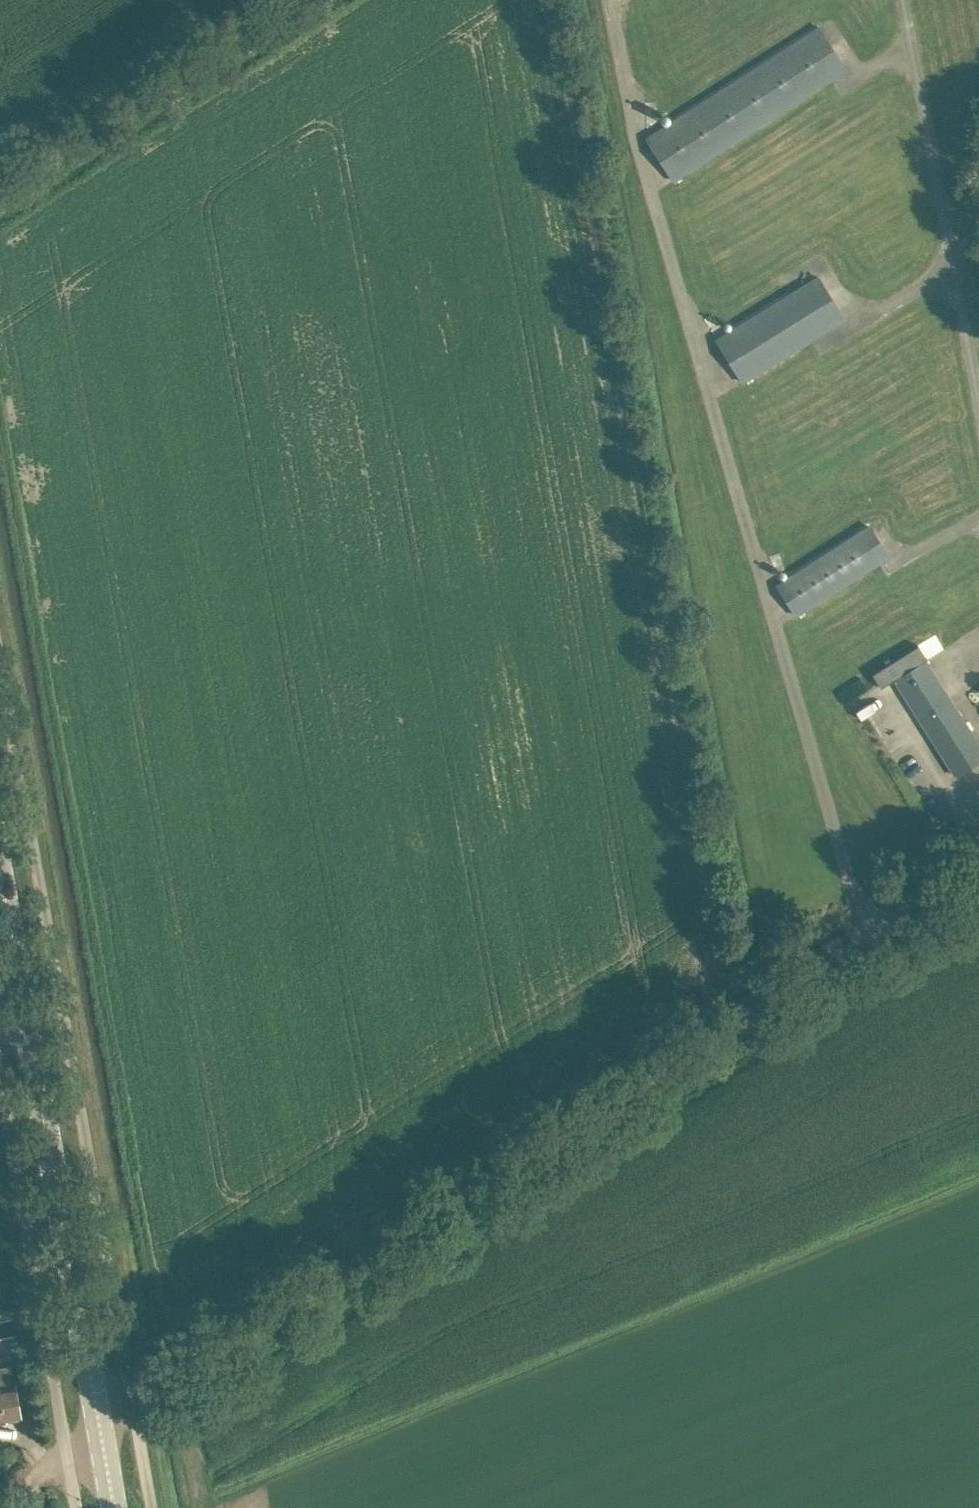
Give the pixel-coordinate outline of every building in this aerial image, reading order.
[(646,137),(673,179),(843,68),(817,26),(646,137)] [(715,340),(740,380),(842,316),(817,276),(715,340)] [(777,585),(796,614),(889,555),(870,525),(777,585)] [(924,659),(894,679),(955,775),(978,760),(978,745),(924,659)] [(10,1376),(0,1377),(0,1421),(21,1417),(15,1383),(11,1384),(10,1376)]
